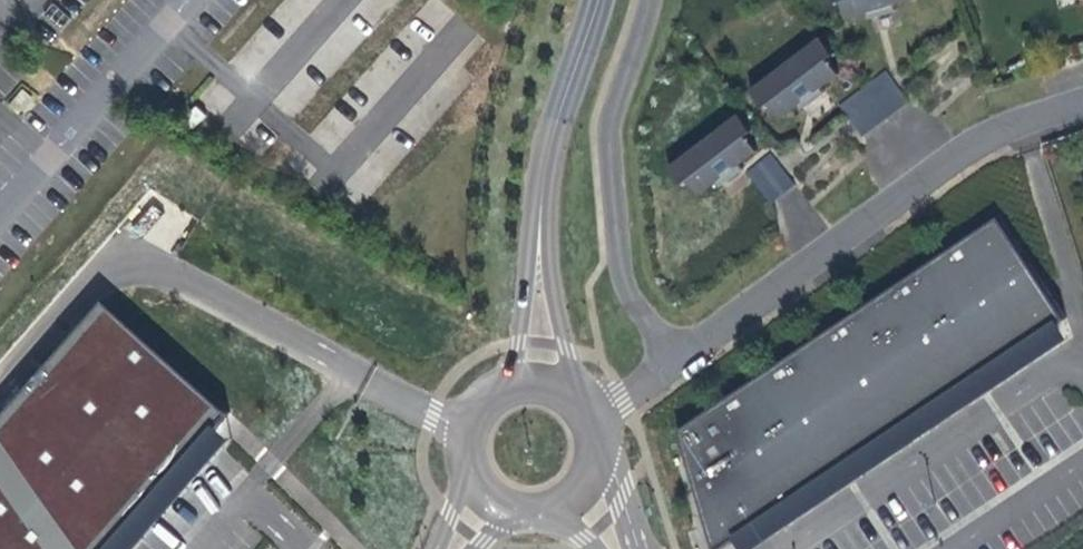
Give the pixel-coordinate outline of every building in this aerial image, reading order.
[(834,2),(839,0),(847,17),(867,12),(868,17),(885,12),(897,8),(896,2),(906,0),(834,0),(834,2)] [(820,37),(751,89),(763,106),(769,103),(781,115),(799,104),(801,108),(815,98),(825,91),(822,85),(837,71),(828,57),(833,53),(820,37)] [(886,71),(841,105),(864,135),(907,101),(886,71)] [(740,113),(671,166),(683,183),(689,179),(701,192),(719,180),(721,184),(734,175),(745,167),(742,161),(758,148),(748,134),(754,129),(740,113)] [(797,185),(771,155),(749,173),(774,204),(797,185)] [(1067,319),(996,217),(680,429),(720,546),(1067,319)] [(96,292),(0,402),(0,548),(101,548),(219,411),(232,395),(109,302),(96,292)]
